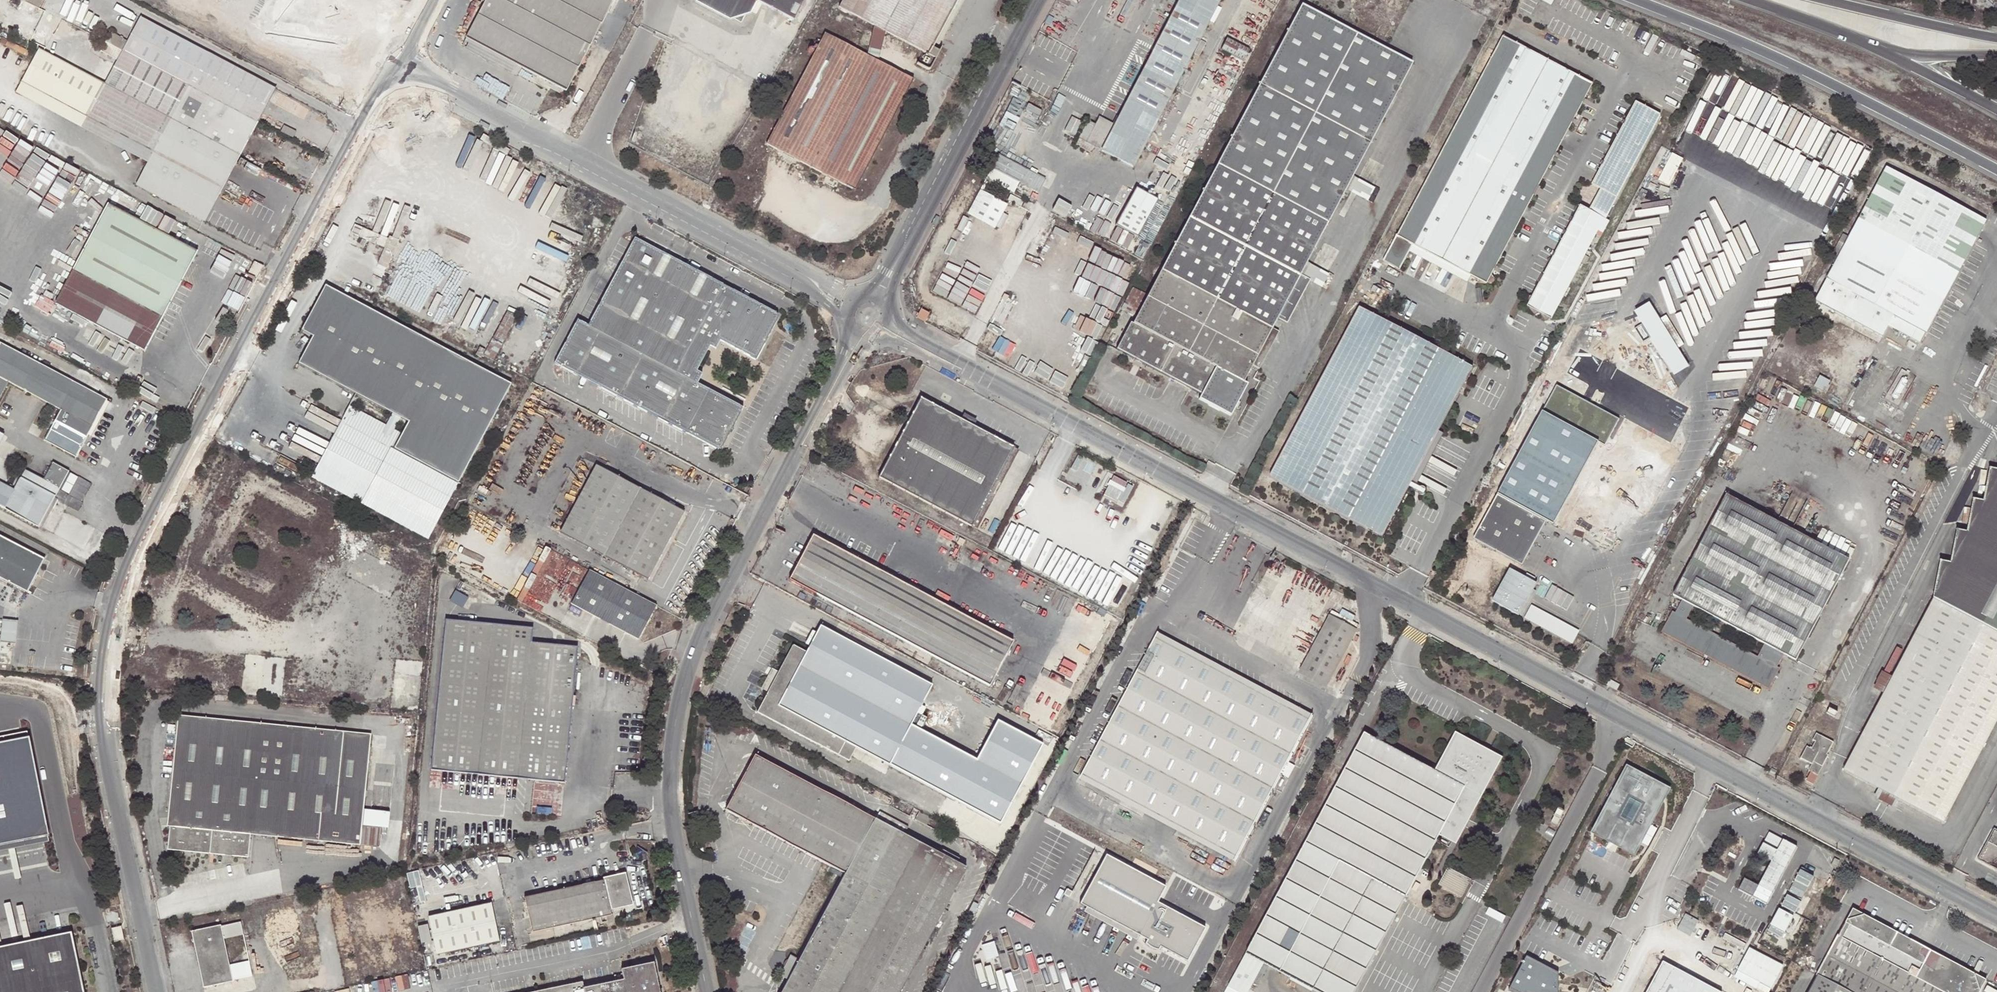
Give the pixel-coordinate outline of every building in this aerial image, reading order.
[(38,8),(42,0),(22,0),(38,8)] [(468,38),(525,68),(567,90),(588,51),(590,46),(615,0),(486,0),(467,37),(468,38)] [(695,1),(731,19),(739,17),(744,19),(746,14),(752,12),(758,1),(794,20),(805,0),(695,0),(695,1)] [(876,24),(887,30),(928,51),(922,64),(930,68),(933,68),(944,46),(943,45),(941,48),(934,44),(958,0),(844,0),(841,5),(876,24)] [(1101,149),(1133,166),(1219,0),(1178,0),(1101,149)] [(1412,62),(1301,3),(1133,322),(1130,321),(1117,347),(1202,392),(1199,397),(1210,403),(1212,399),(1221,404),(1219,408),(1230,414),(1247,382),(1243,381),(1252,364),(1259,367),(1278,330),(1272,327),(1277,317),(1307,261),(1345,188),(1351,176),(1412,62)] [(39,90),(87,116),(136,141),(131,150),(149,159),(148,162),(136,183),(202,218),(273,86),(140,16),(127,41),(109,31),(104,41),(100,50),(117,59),(105,83),(38,48),(16,90),(34,99),(39,90)] [(876,24),(869,54),(880,59),(887,30),(876,24)] [(914,78),(880,59),(869,54),(827,32),(768,142),(856,189),(914,78)] [(1591,82),(1501,34),(1383,260),(1399,268),(1412,243),(1417,246),(1470,274),(1486,282),(1591,82)] [(1227,36),(1221,48),(1243,59),(1249,48),(1227,36)] [(522,74),(525,68),(468,38),(465,44),(514,70),(510,78),(518,82),(522,74)] [(277,88),(273,86),(202,218),(206,220),(240,156),(257,125),(277,88)] [(16,90),(15,91),(81,127),(87,116),(39,90),(34,99),(16,90)] [(1599,187),(1588,209),(1579,204),(1526,304),(1549,316),(1579,260),(1584,262),(1587,255),(1582,253),(1593,232),(1599,235),(1607,219),(1603,217),(1658,113),(1634,100),(1591,182),(1599,187)] [(136,141),(87,116),(81,127),(148,162),(149,159),(131,150),(136,141)] [(1086,119),(1077,137),(1093,145),(1099,148),(1112,122),(1099,116),(1095,123),(1086,119)] [(1089,151),(1093,145),(1077,137),(1074,143),(1089,151)] [(999,185),(1013,191),(1026,167),(999,153),(986,178),(999,185)] [(1835,265),(1815,303),(1882,338),(1888,327),(1921,344),(1986,221),(1886,168),(1849,239),(1835,265)] [(1372,188),(1351,176),(1345,188),(1366,199),(1372,188)] [(999,185),(986,178),(967,212),(994,227),(1000,216),(1007,203),(993,195),(999,185)] [(1136,186),(1116,224),(1138,236),(1158,197),(1136,186)] [(1011,200),(1022,205),(1025,199),(1025,198),(1015,193),(1011,200)] [(1028,208),(1032,202),(1025,199),(1022,205),(1028,208)] [(197,250),(108,202),(55,303),(102,327),(121,337),(145,349),(197,250)] [(388,241),(355,224),(351,232),(383,250),(374,266),(383,270),(398,243),(389,239),(388,241)] [(1828,261),(1835,265),(1849,239),(1842,235),(1828,261)] [(589,325),(578,319),(555,363),(723,452),(745,408),(694,380),(702,365),(699,363),(705,350),(709,352),(716,337),(759,359),(782,315),(635,237),(589,325)] [(1468,279),(1470,274),(1417,246),(1414,251),(1468,279)] [(952,260),(936,291),(978,313),(992,286),(982,280),(989,267),(976,260),(970,270),(952,260)] [(264,266),(254,261),(248,273),(257,278),(264,266)] [(1307,261),(1277,317),(1287,322),(1309,279),(1321,285),(1328,272),(1307,261)] [(238,311),(254,279),(243,274),(228,306),(238,311)] [(393,412),(386,425),(384,424),(384,423),(350,404),(312,475),(429,538),(512,383),(327,284),(302,329),(314,335),(299,362),(393,412)] [(1134,286),(1122,308),(1134,315),(1146,292),(1134,286)] [(1076,307),(1068,322),(1102,339),(1117,310),(1075,289),(1068,303),(1076,307)] [(1437,429),(1471,365),(1468,364),(1358,305),(1356,310),(1353,316),(1268,475),(1381,535),(1410,479),(1437,429)] [(919,312),(916,317),(924,322),(929,313),(921,309),(919,312)] [(485,356),(495,362),(519,317),(508,311),(485,356)] [(120,341),(121,337),(102,327),(100,330),(120,341)] [(9,381),(61,409),(45,440),(76,456),(83,443),(88,434),(91,436),(109,402),(106,401),(107,399),(0,342),(0,397),(9,381)] [(705,350),(699,363),(702,365),(709,352),(705,350)] [(1813,384),(1826,391),(1832,381),(1819,374),(1813,384)] [(1013,447),(921,397),(878,477),(971,526),(1013,447)] [(91,436),(88,434),(83,443),(96,450),(120,406),(107,399),(106,401),(109,402),(91,436)] [(1212,399),(1210,403),(1219,408),(1221,404),(1212,399)] [(1415,482),(1442,432),(1437,429),(1410,479),(1415,482)] [(1018,450),(1013,447),(971,526),(976,529),(1018,450)] [(38,525),(42,527),(56,499),(54,498),(68,471),(53,462),(43,480),(25,470),(14,489),(0,482),(0,507),(38,527),(38,525)] [(560,531),(604,555),(641,487),(597,464),(560,531)] [(1943,822),(1996,720),(1996,469),(1990,467),(1983,500),(1973,498),(1966,531),(1957,529),(1950,562),(1940,559),(1933,598),(1892,678),(1885,691),(1844,769),(1883,790),(1893,795),(1943,822)] [(1103,502),(1124,511),(1136,483),(1115,474),(1103,502)] [(1418,485),(1417,486),(1416,487),(1416,489),(1416,490),(1417,491),(1418,492),(1419,493),(1421,493),(1422,492),(1423,492),(1425,490),(1425,489),(1425,487),(1424,486),(1424,485),(1422,484),(1421,484),(1420,484),(1419,484),(1418,485)] [(686,511),(641,487),(604,555),(649,579),(686,511)] [(1546,520),(1497,494),(1474,538),(1522,564),(1546,520)] [(1779,669),(1776,667),(1784,653),(1796,660),(1849,560),(1727,495),(1673,595),(1682,599),(1676,613),(1673,611),(1662,632),(1768,689),(1779,669)] [(812,534),(789,579),(990,686),(1013,642),(812,534)] [(44,559),(0,536),(0,577),(27,591),(44,559)] [(1537,582),(1510,567),(1492,599),(1520,613),(1533,588),(1537,582)] [(572,603),(639,639),(657,606),(589,569),(572,603)] [(1533,588),(1520,613),(1522,615),(1536,590),(1533,588)] [(1572,643),(1579,629),(1531,603),(1524,617),(1572,643)] [(1331,615),(1302,669),(1327,682),(1356,629),(1331,615)] [(18,620),(2,619),(0,641),(0,642),(15,644),(18,620)] [(533,641),(534,627),(446,619),(431,770),(565,781),(578,645),(533,641)] [(998,720),(977,759),(933,736),(920,729),(925,722),(927,717),(917,712),(931,685),(820,625),(806,652),(793,645),(778,672),(775,678),(768,692),(757,712),(849,760),(855,747),(873,757),(886,764),(975,811),(988,818),(1000,825),(1043,745),(998,720)] [(1158,632),(1083,774),(1237,856),(1285,767),(1296,747),(1310,720),(1168,643),(1171,639),(1158,632)] [(1184,646),(1171,639),(1168,643),(1310,720),(1313,715),(1269,691),(1267,694),(1183,648),(1184,646)] [(767,675),(775,678),(778,672),(771,668),(767,675)] [(1325,687),(1327,682),(1302,669),(1300,673),(1325,687)] [(1875,686),(1885,691),(1892,678),(1882,673),(1875,686)] [(768,692),(775,678),(767,675),(760,688),(768,692)] [(1607,685),(1617,690),(1620,684),(1610,679),(1607,685)] [(1831,708),(1828,713),(1837,718),(1840,713),(1831,708)] [(246,856),(249,833),(359,846),(368,746),(369,733),(177,714),(166,825),(169,825),(167,849),(246,856)] [(925,722),(920,729),(933,736),(937,728),(925,722)] [(1441,831),(1455,838),(1497,760),(1458,740),(1440,773),(1364,732),(1225,991),(1248,991),(1264,962),(1321,991),(1354,991),(1441,831)] [(1811,771),(1806,780),(1813,784),(1818,775),(1817,774),(1821,765),(1822,766),(1828,755),(1827,754),(1833,742),(1817,733),(1813,739),(1816,741),(1812,748),(1807,745),(1801,757),(1812,763),(1808,769),(1811,771)] [(0,742),(0,845),(47,836),(27,736),(0,742)] [(1308,754),(1296,747),(1285,767),(1297,774),(1308,754)] [(798,963),(789,979),(782,991),(899,991),(965,869),(956,864),(959,860),(942,851),(940,855),(904,835),(876,820),(755,755),(725,810),(845,874),(798,963)] [(883,769),(886,764),(873,757),(870,762),(883,769)] [(1669,792),(1624,769),(1589,838),(1634,861),(1669,792)] [(1235,860),(1237,856),(1083,774),(1080,779),(1235,860)] [(892,798),(893,796),(877,788),(876,789),(892,798)] [(892,798),(876,789),(872,796),(888,805),(892,798)] [(1889,803),(1893,795),(1883,790),(1879,798),(1889,803)] [(911,815),(916,818),(919,813),(914,809),(911,815)] [(988,818),(975,811),(973,817),(986,823),(986,824),(992,827),(990,830),(998,833),(1002,825),(1000,825),(988,818)] [(1557,811),(1550,825),(1555,828),(1563,814),(1557,811)] [(880,813),(876,820),(904,835),(908,828),(880,813)] [(938,823),(919,813),(916,818),(915,820),(934,830),(938,823)] [(952,831),(943,826),(939,833),(948,838),(952,831)] [(1994,827),(1978,857),(1996,868),(1996,829),(1994,827)] [(1758,885),(1743,877),(1736,891),(1767,906),(1797,847),(1768,832),(1756,855),(1770,862),(1758,885)] [(1162,889),(1104,858),(1077,908),(1183,966),(1201,932),(1153,906),(1162,889)] [(1834,860),(1830,867),(1835,869),(1838,862),(1834,860)] [(1448,868),(1440,885),(1462,897),(1470,880),(1448,868)] [(1803,868),(1794,886),(1810,893),(1819,876),(1803,868)] [(420,884),(416,871),(409,873),(413,887),(420,884)] [(532,930),(610,912),(609,909),(631,904),(631,902),(624,871),(602,876),(603,879),(524,896),(532,930)] [(1775,932),(1793,938),(1805,899),(1788,893),(1775,932)] [(499,940),(490,903),(428,917),(436,954),(499,940)] [(1502,923),(1505,917),(1489,909),(1486,915),(1502,923)] [(1817,976),(1847,991),(1980,991),(1987,980),(1854,909),(1839,936),(1838,935),(1816,976),(1817,976)] [(1689,914),(1681,928),(1693,934),(1700,920),(1689,914)] [(220,926),(222,939),(242,935),(239,922),(220,926)] [(203,987),(231,981),(231,979),(228,966),(222,939),(220,926),(219,924),(190,931),(203,987)] [(111,928),(114,942),(124,939),(121,926),(111,928)] [(70,932),(0,947),(0,991),(83,991),(70,932)] [(782,976),(789,979),(798,963),(790,959),(783,972),(784,972),(782,976)] [(652,961),(620,967),(621,973),(622,978),(614,980),(582,987),(580,980),(525,991),(659,991),(652,961)] [(231,979),(250,975),(248,962),(228,966),(231,979)] [(1525,962),(1508,991),(1555,991),(1556,978),(1549,975),(1546,976),(1537,972),(1539,969),(1525,962)] [(1662,966),(1648,991),(1711,991),(1662,966)] [(1756,989),(1762,991),(1769,991),(1780,972),(1770,966),(1756,989)] [(1817,976),(1809,991),(1847,991),(1817,976)]
